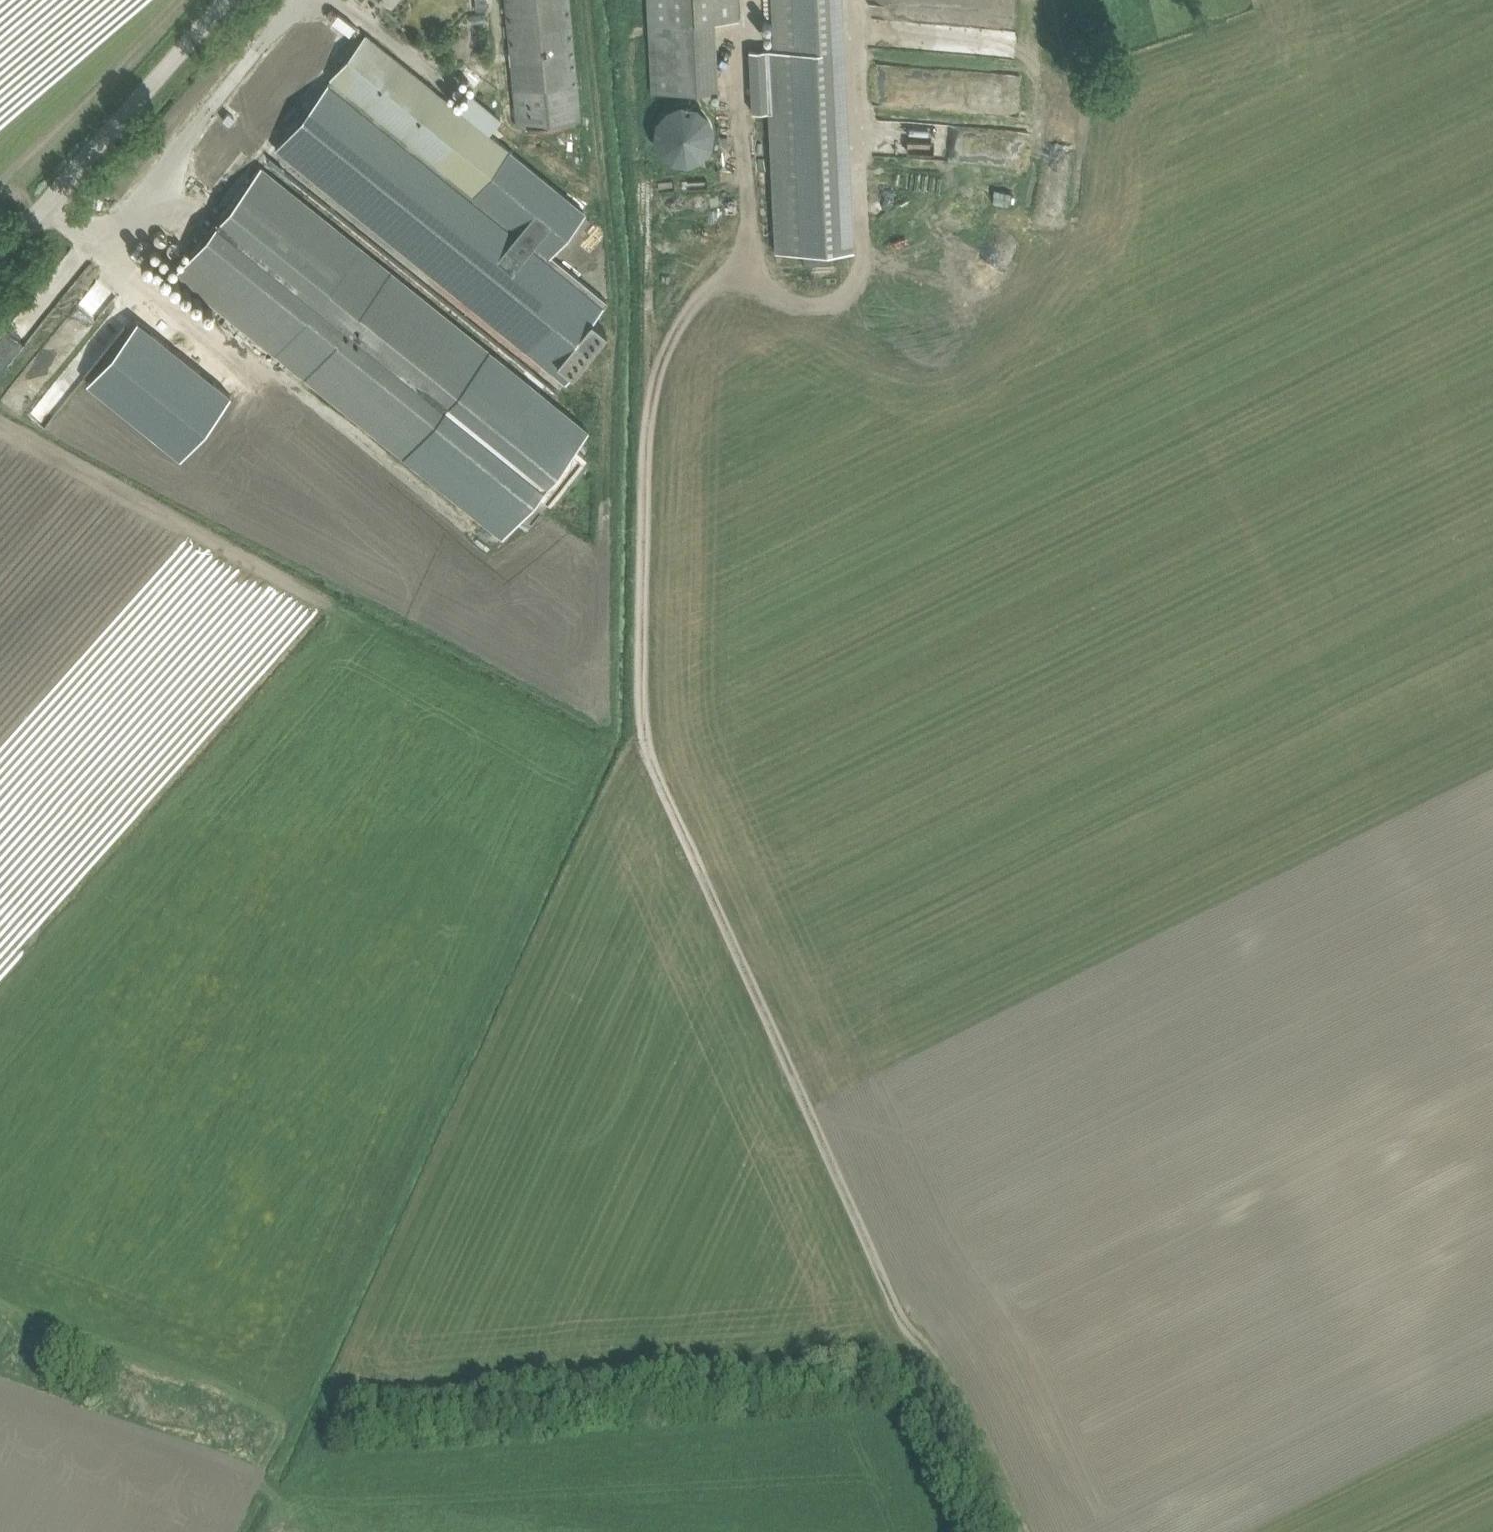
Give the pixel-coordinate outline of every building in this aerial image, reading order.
[(486,0),(475,0),(476,18),(488,16),(486,0)] [(518,126),(533,124),(581,119),(570,0),(505,0),(518,126)] [(651,91),(715,89),(711,20),(742,17),(741,0),(646,0),(651,91)] [(748,46),(751,108),(767,107),(774,250),(850,247),(841,45),(839,0),(771,0),(773,45),(748,46)] [(328,83),(276,147),(277,149),(564,380),(565,381),(606,330),(592,319),(607,300),(549,253),(584,210),(574,202),(489,133),(501,118),(469,93),(458,108),(367,34),(331,78),(328,83)] [(684,159),(686,159),(688,159),(691,158),(693,158),(695,157),(698,156),(700,154),(702,153),(703,151),(705,149),(706,147),(708,145),(709,143),(710,141),(711,139),(711,136),(711,134),(711,131),(711,129),(711,127),(711,124),(710,122),(709,120),(708,117),(706,115),(705,113),(703,112),(701,110),(700,109),(698,107),(695,106),(691,104),(688,104),(686,104),(684,104),(679,104),(676,104),(674,105),(672,106),(670,107),(668,109),(666,110),(664,112),(662,113),(661,115),(659,117),(658,120),(657,122),(657,124),(656,127),(656,129),(656,131),(656,134),(656,136),(657,139),(657,141),(658,143),(659,145),(661,147),(662,149),(664,151),(666,153),(668,154),(670,156),(672,157),(674,158),(676,158),(679,159),(681,159),(684,159)] [(261,165),(174,273),(287,364),(371,432),(403,458),(501,537),(515,520),(526,529),(544,507),(586,455),(575,446),(588,430),(589,429),(550,398),(490,350),(478,339),(263,166),(261,165)] [(131,326),(81,388),(174,463),(225,401),(131,326)]
